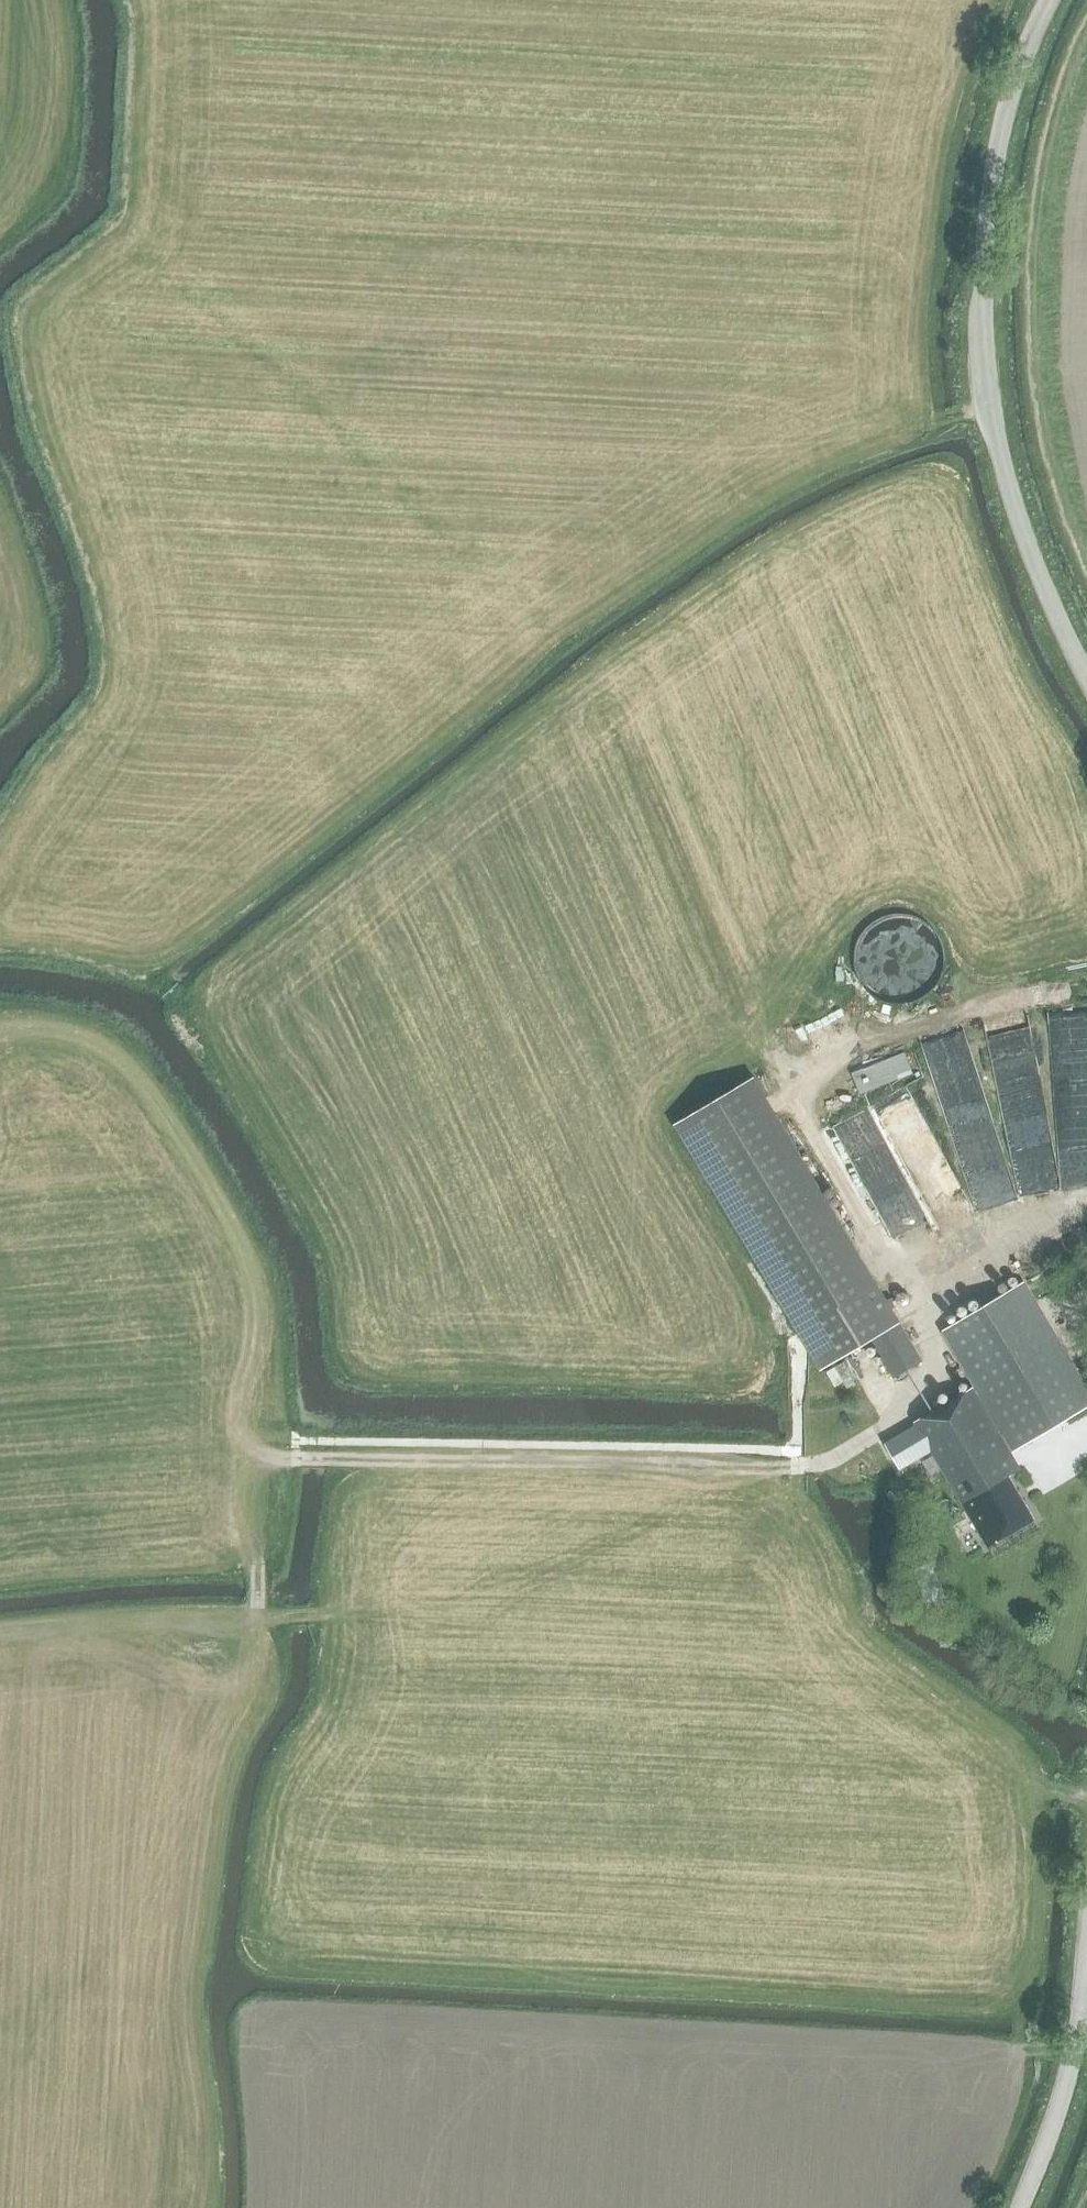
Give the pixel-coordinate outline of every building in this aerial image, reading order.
[(913,906),(852,950),(894,1009),(955,965),(913,906)] [(991,1021),(1006,1101),(1049,1093),(1034,1013),(991,1021)] [(1076,1041),(1086,1040),(1086,1013),(1055,1015),(1056,1031),(1075,1030),(1076,1041)] [(858,1069),(866,1093),(919,1076),(911,1052),(858,1069)] [(900,1324),(756,1082),(680,1127),(824,1369),(900,1324)] [(945,1330),(1016,1450),(1086,1409),(1086,1398),(1021,1286),(945,1330)] [(899,1468),(930,1450),(987,1547),(1034,1519),(1008,1475),(1019,1468),(973,1388),(914,1422),(916,1425),(885,1444),(899,1468)]
